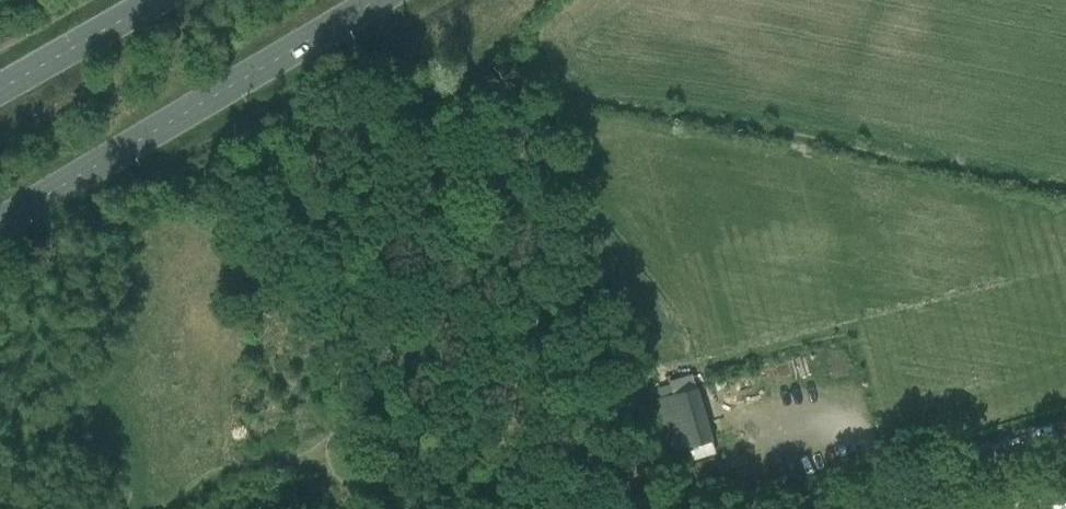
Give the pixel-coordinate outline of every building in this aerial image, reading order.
[(670,440),(674,452),(709,442),(693,388),(675,394),(658,399),(670,440)]
